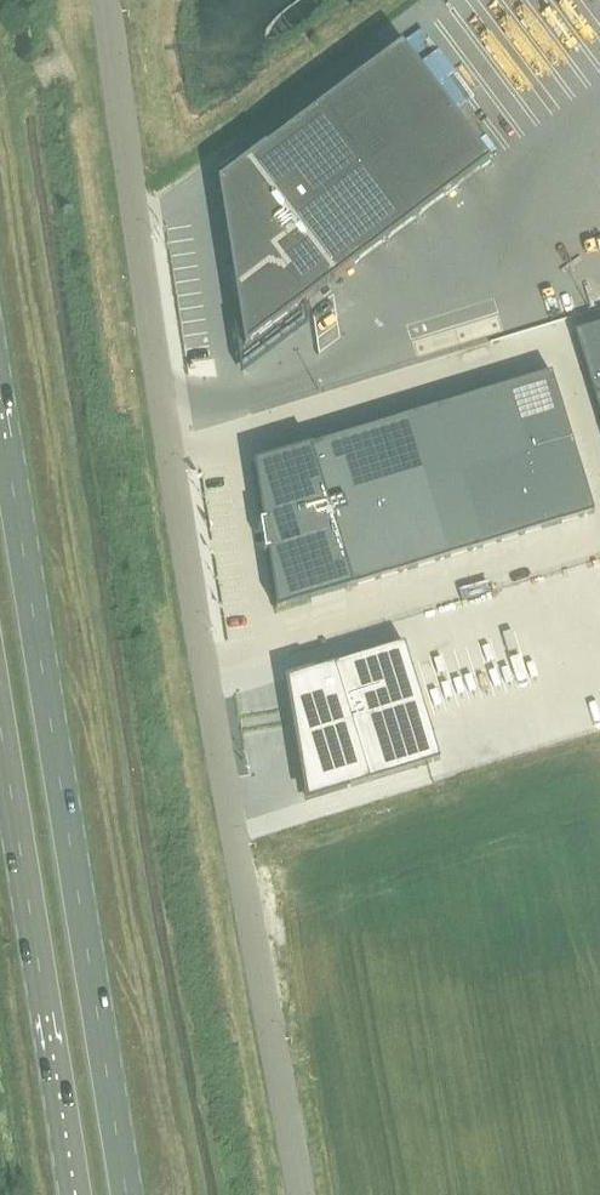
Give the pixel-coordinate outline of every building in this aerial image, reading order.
[(266,145),(218,181),(244,348),(355,264),(354,263),(489,162),(401,45),(266,146),(266,145)] [(575,332),(599,416),(599,324),(575,332)] [(254,465),(276,611),(594,512),(550,373),(254,465)] [(403,643),(284,679),(305,801),(438,759),(403,643)]
